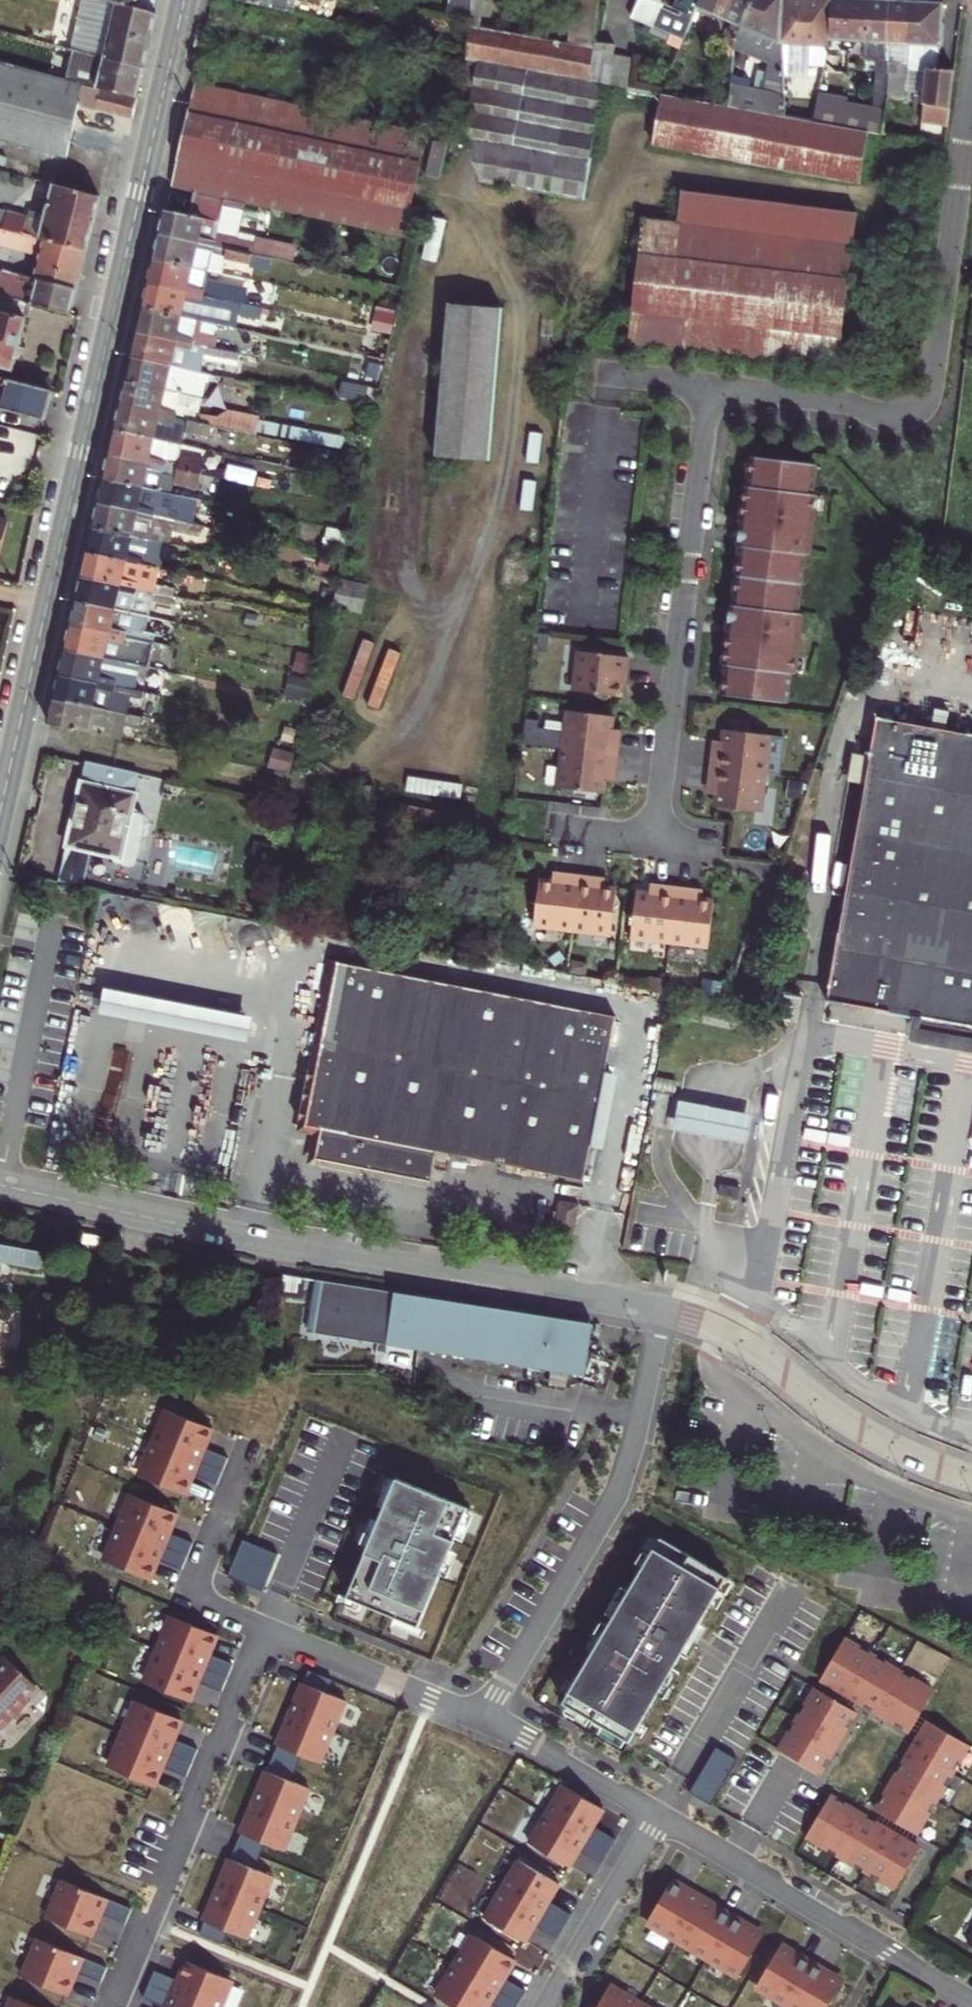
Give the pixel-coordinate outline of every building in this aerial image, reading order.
[(73,50),(144,65),(156,13),(141,9),(105,0),(84,0),(70,50),(73,50)] [(141,9),(143,0),(105,0),(141,9)] [(566,26),(595,31),(597,0),(569,0),(566,26)] [(644,2),(639,13),(649,17),(656,0),(640,0),(644,2)] [(683,8),(681,12),(689,15),(695,1),(695,0),(665,0),(683,8)] [(695,1),(728,16),(718,40),(728,45),(747,0),(695,0),(695,1)] [(728,45),(776,55),(777,39),(778,0),(747,0),(728,45)] [(777,39),(821,42),(822,33),(827,0),(778,0),(777,39)] [(822,33),(838,34),(842,0),(827,0),(822,33)] [(838,34),(841,33),(841,47),(860,49),(864,0),(842,0),(838,34)] [(860,49),(870,50),(867,74),(882,76),(884,0),(864,0),(860,49)] [(882,76),(882,86),(897,87),(901,43),(904,0),(884,0),(882,76)] [(901,43),(941,46),(944,0),(904,0),(901,43)] [(442,15),(469,20),(469,11),(444,6),(442,15)] [(469,20),(465,54),(527,66),(591,78),(594,46),(469,20)] [(594,46),(591,78),(604,80),(630,84),(634,57),(613,54),(614,46),(594,43),(594,46)] [(66,78),(97,86),(137,97),(144,65),(73,50),(66,78)] [(576,201),(592,133),(538,121),(528,172),(508,168),(527,66),(465,54),(446,132),(463,136),(475,178),(576,201)] [(805,60),(777,59),(779,82),(780,90),(782,112),(812,117),(815,95),(803,94),(805,60)] [(137,97),(97,86),(66,78),(0,61),(0,139),(70,157),(85,106),(132,117),(137,97)] [(955,65),(928,61),(923,96),(950,100),(955,65)] [(591,78),(527,66),(508,168),(528,172),(538,121),(592,133),(604,80),(591,78)] [(429,134),(189,81),(165,184),(168,185),(190,190),(224,197),(405,238),(412,206),(429,134)] [(726,102),(782,112),(780,90),(749,84),(747,93),(736,92),(735,96),(727,94),(726,102)] [(726,102),(658,89),(650,141),(856,175),(865,127),(812,117),(782,112),(726,102)] [(884,104),(815,91),(815,95),(812,117),(865,127),(882,130),(884,104)] [(44,215),(39,239),(84,249),(97,196),(51,185),(44,215)] [(162,209),(156,234),(251,255),(254,241),(240,238),(216,233),(222,204),(224,197),(190,190),(185,214),(162,209)] [(626,350),(738,363),(835,374),(853,217),(680,196),(675,228),(641,224),(626,350)] [(246,208),(222,204),(216,233),(240,238),(246,208)] [(412,206),(405,238),(412,239),(424,209),(412,206)] [(44,215),(28,212),(27,220),(23,235),(39,239),(44,215)] [(6,216),(3,230),(23,235),(27,220),(6,216)] [(36,258),(32,277),(75,287),(84,249),(39,239),(23,235),(3,230),(0,230),(0,249),(36,258)] [(156,234),(151,259),(207,271),(221,274),(225,259),(251,264),(253,255),(251,255),(156,234)] [(151,259),(145,282),(215,297),(216,290),(203,286),(207,271),(151,259)] [(0,282),(0,283),(16,287),(13,299),(28,302),(69,312),(75,287),(32,277),(3,270),(0,282)] [(145,282),(140,305),(196,319),(210,322),(213,306),(238,311),(239,303),(215,297),(145,282)] [(11,369),(28,302),(13,299),(0,295),(0,366),(11,369)] [(504,309),(447,303),(440,377),(432,458),(487,464),(504,309)] [(140,305),(134,331),(204,347),(206,338),(193,334),(196,319),(140,305)] [(134,331),(128,356),(168,365),(198,372),(204,347),(134,331)] [(128,356),(117,405),(184,420),(190,394),(163,388),(168,365),(128,356)] [(26,372),(23,382),(45,388),(48,378),(26,372)] [(0,377),(0,409),(38,419),(45,388),(23,382),(0,377)] [(117,405),(112,430),(167,442),(171,426),(183,428),(181,434),(208,440),(211,426),(184,420),(117,405)] [(237,423),(235,431),(254,435),(256,427),(237,423)] [(112,430),(106,452),(203,474),(206,462),(179,457),(178,461),(164,458),(167,442),(112,430)] [(106,452),(100,479),(156,491),(161,472),(174,475),(173,481),(200,487),(203,474),(106,452)] [(815,462),(751,454),(748,484),(745,484),(738,544),(740,544),(733,603),(730,603),(723,663),(725,663),(722,693),(786,701),(789,671),(794,672),(801,611),(797,611),(804,552),(808,553),(816,492),(812,492),(815,462)] [(100,479),(95,501),(163,516),(191,522),(194,511),(165,504),(164,509),(152,507),(156,491),(100,479)] [(95,501),(89,526),(146,539),(157,541),(159,531),(187,537),(191,522),(163,516),(95,501)] [(10,524),(0,521),(0,563),(10,524)] [(89,526),(84,549),(139,562),(143,546),(160,550),(162,543),(157,541),(146,539),(89,526)] [(159,531),(157,541),(162,543),(184,548),(187,537),(159,531)] [(84,549),(78,574),(148,591),(149,585),(152,586),(157,566),(139,562),(84,549)] [(78,574),(73,598),(128,611),(132,594),(146,598),(148,591),(78,574)] [(364,588),(333,581),(328,605),(327,610),(358,616),(364,588)] [(73,598),(67,623),(154,643),(156,636),(140,632),(143,615),(128,611),(73,598)] [(67,623),(61,646),(133,663),(137,647),(152,651),(154,643),(67,623)] [(61,646),(56,671),(127,687),(133,663),(61,646)] [(578,650),(573,690),(620,696),(621,683),(623,671),(626,672),(628,656),(578,650)] [(56,671),(51,696),(105,708),(109,691),(144,699),(145,691),(127,687),(56,671)] [(51,696),(44,723),(116,738),(119,724),(138,729),(141,717),(105,708),(51,696)] [(566,711),(562,749),(616,755),(617,739),(609,738),(610,728),(611,715),(566,711)] [(871,713),(864,752),(858,781),(819,998),(913,1014),(910,1032),(971,1043),(971,1040),(971,731),(871,713)] [(764,770),(768,732),(723,727),(722,740),(721,750),(712,749),(710,765),(764,770)] [(609,738),(617,739),(619,729),(610,728),(609,738)] [(721,750),(722,740),(713,739),(712,749),(721,750)] [(562,749),(558,788),(603,793),(604,780),(605,770),(614,770),(616,755),(562,749)] [(841,778),(858,781),(864,752),(847,749),(841,778)] [(134,774),(80,762),(62,846),(108,855),(110,859),(111,861),(114,863),(117,864),(124,863),(130,857),(137,824),(138,821),(134,815),(132,813),(129,814),(125,815),(134,774)] [(760,809),(764,770),(710,765),(709,780),(718,781),(716,792),(715,804),(760,809)] [(605,770),(604,780),(613,781),(614,770),(605,770)] [(718,781),(709,780),(708,791),(716,792),(718,781)] [(551,873),(550,882),(560,883),(562,874),(551,873)] [(532,925),(571,930),(577,876),(562,874),(560,883),(550,882),(538,880),(532,925)] [(571,930),(609,934),(615,890),(602,888),(592,887),(593,878),(577,876),(571,930)] [(593,878),(592,887),(602,888),(603,879),(593,878)] [(649,884),(648,893),(658,894),(659,885),(649,884)] [(629,936),(668,940),(675,887),(659,885),(658,894),(648,893),(635,891),(629,936)] [(668,940),(706,945),(712,901),(699,899),(689,898),(690,889),(675,887),(668,940)] [(700,890),(690,889),(689,898),(699,899),(700,890)] [(333,954),(326,987),(338,989),(323,1066),(343,1070),(326,1155),(436,1174),(440,1149),(589,1174),(621,1009),(333,954)] [(338,989),(326,987),(303,1122),(320,1126),(316,1153),(326,1155),(343,1070),(323,1066),(338,989)] [(113,1013),(262,1034),(265,1009),(116,988),(113,1013)] [(674,1095),(669,1124),(692,1129),(716,1133),(738,1137),(743,1108),(721,1103),(698,1099),(674,1095)] [(579,1203),(559,1199),(552,1235),(572,1239),(579,1203)] [(84,1232),(82,1244),(97,1247),(99,1235),(84,1232)] [(40,1264),(43,1245),(0,1237),(0,1256),(40,1264)] [(293,1278),(292,1293),(307,1295),(309,1280),(293,1278)] [(328,1279),(321,1278),(312,1329),(319,1330),(328,1279)] [(328,1279),(319,1330),(408,1345),(416,1301),(417,1294),(328,1279)] [(567,1320),(417,1294),(416,1301),(589,1331),(582,1375),(589,1376),(597,1325),(567,1320)] [(416,1301),(408,1345),(582,1375),(589,1331),(416,1301)] [(174,1406),(160,1439),(227,1468),(233,1455),(208,1444),(217,1425),(174,1406)] [(227,1468),(160,1439),(146,1472),(188,1491),(197,1471),(221,1482),(227,1468)] [(471,1509),(401,1479),(350,1598),(420,1628),(471,1509)] [(138,1490),(123,1523),(190,1553),(196,1539),(172,1528),(180,1509),(138,1490)] [(190,1553),(123,1523),(109,1556),(151,1575),(160,1556),(184,1566),(190,1553)] [(250,1535),(234,1574),(269,1588),(285,1549),(250,1535)] [(727,1575),(662,1537),(565,1702),(630,1739),(727,1575)] [(175,1613),(161,1645),(228,1675),(234,1661),(210,1650),(218,1631),(175,1613)] [(934,1692),(845,1639),(821,1680),(911,1732),(934,1692)] [(222,1688),(228,1675),(161,1645),(147,1678),(189,1697),(198,1678),(222,1688)] [(0,1656),(0,1726),(2,1726),(30,1695),(26,1691),(36,1680),(4,1652),(0,1656)] [(303,1680),(290,1712),(333,1730),(347,1698),(328,1690),(333,1678),(310,1668),(304,1681),(303,1680)] [(857,1713),(816,1689),(779,1750),(820,1774),(857,1713)] [(139,1697),(125,1730),(191,1759),(197,1745),(173,1734),(181,1715),(139,1697)] [(333,1730),(290,1712),(271,1755),(295,1765),(301,1752),(320,1760),(333,1730)] [(970,1746),(929,1722),(876,1811),(917,1835),(970,1746)] [(185,1773),(191,1759),(125,1730),(110,1763),(153,1781),(161,1762),(185,1773)] [(698,1791),(717,1801),(741,1755),(723,1745),(698,1791)] [(271,1755),(252,1798),(295,1817),(309,1786),(290,1777),(295,1765),(271,1755)] [(565,1784),(548,1813),(611,1850),(618,1838),(595,1825),(605,1808),(565,1784)] [(920,1848),(831,1797),(807,1838),(897,1889),(920,1848)] [(241,1830),(234,1842),(257,1852),(263,1839),(282,1847),(295,1817),(252,1798),(240,1829),(241,1830)] [(528,1803),(513,1833),(531,1842),(545,1812),(528,1803)] [(548,1813),(531,1842),(571,1866),(581,1849),(604,1862),(611,1850),(548,1813)] [(228,1854),(214,1886),(257,1904),(271,1873),(252,1865),(257,1852),(234,1842),(229,1855),(228,1854)] [(520,1859),(503,1889),(566,1926),(573,1914),(551,1900),(561,1883),(520,1859)] [(60,1873),(44,1910),(88,1930),(98,1908),(122,1918),(129,1902),(60,1873)] [(649,1922),(680,1940),(703,1902),(691,1894),(694,1889),(676,1878),(649,1922)] [(214,1886),(196,1929),(219,1939),(225,1927),(244,1935),(257,1904),(214,1886)] [(503,1889),(486,1918),(526,1941),(537,1924),(559,1938),(566,1926),(503,1889)] [(680,1940),(711,1959),(737,1915),(719,1904),(716,1909),(703,1902),(680,1940)] [(754,1925),(737,1915),(711,1959),(741,1977),(764,1938),(751,1930),(754,1925)] [(35,1931),(18,1969),(63,1988),(72,1966),(97,1977),(104,1961),(35,1931)] [(476,1935),(458,1966),(520,2003),(528,1990),(505,1977),(516,1959),(476,1935)] [(758,1987),(789,2006),(816,1962),(802,1954),(799,1959),(781,1949),(758,1987)] [(145,1979),(210,2006),(212,2006),(226,1975),(183,1956),(175,1976),(151,1965),(145,1979)] [(816,1962),(789,2006),(791,2006),(830,2006),(843,1985),(825,1975),(828,1970),(816,1962)] [(520,2003),(458,1966),(439,1997),(456,2006),(488,2006),(490,2003),(497,2006),(518,2006),(520,2003)] [(145,1979),(139,1993),(163,2003),(162,2006),(210,2006),(145,1979)] [(641,2005),(611,1987),(599,2006),(640,2006),(641,2005)] [(4,2006),(50,2006),(11,1990),(4,2006)]
